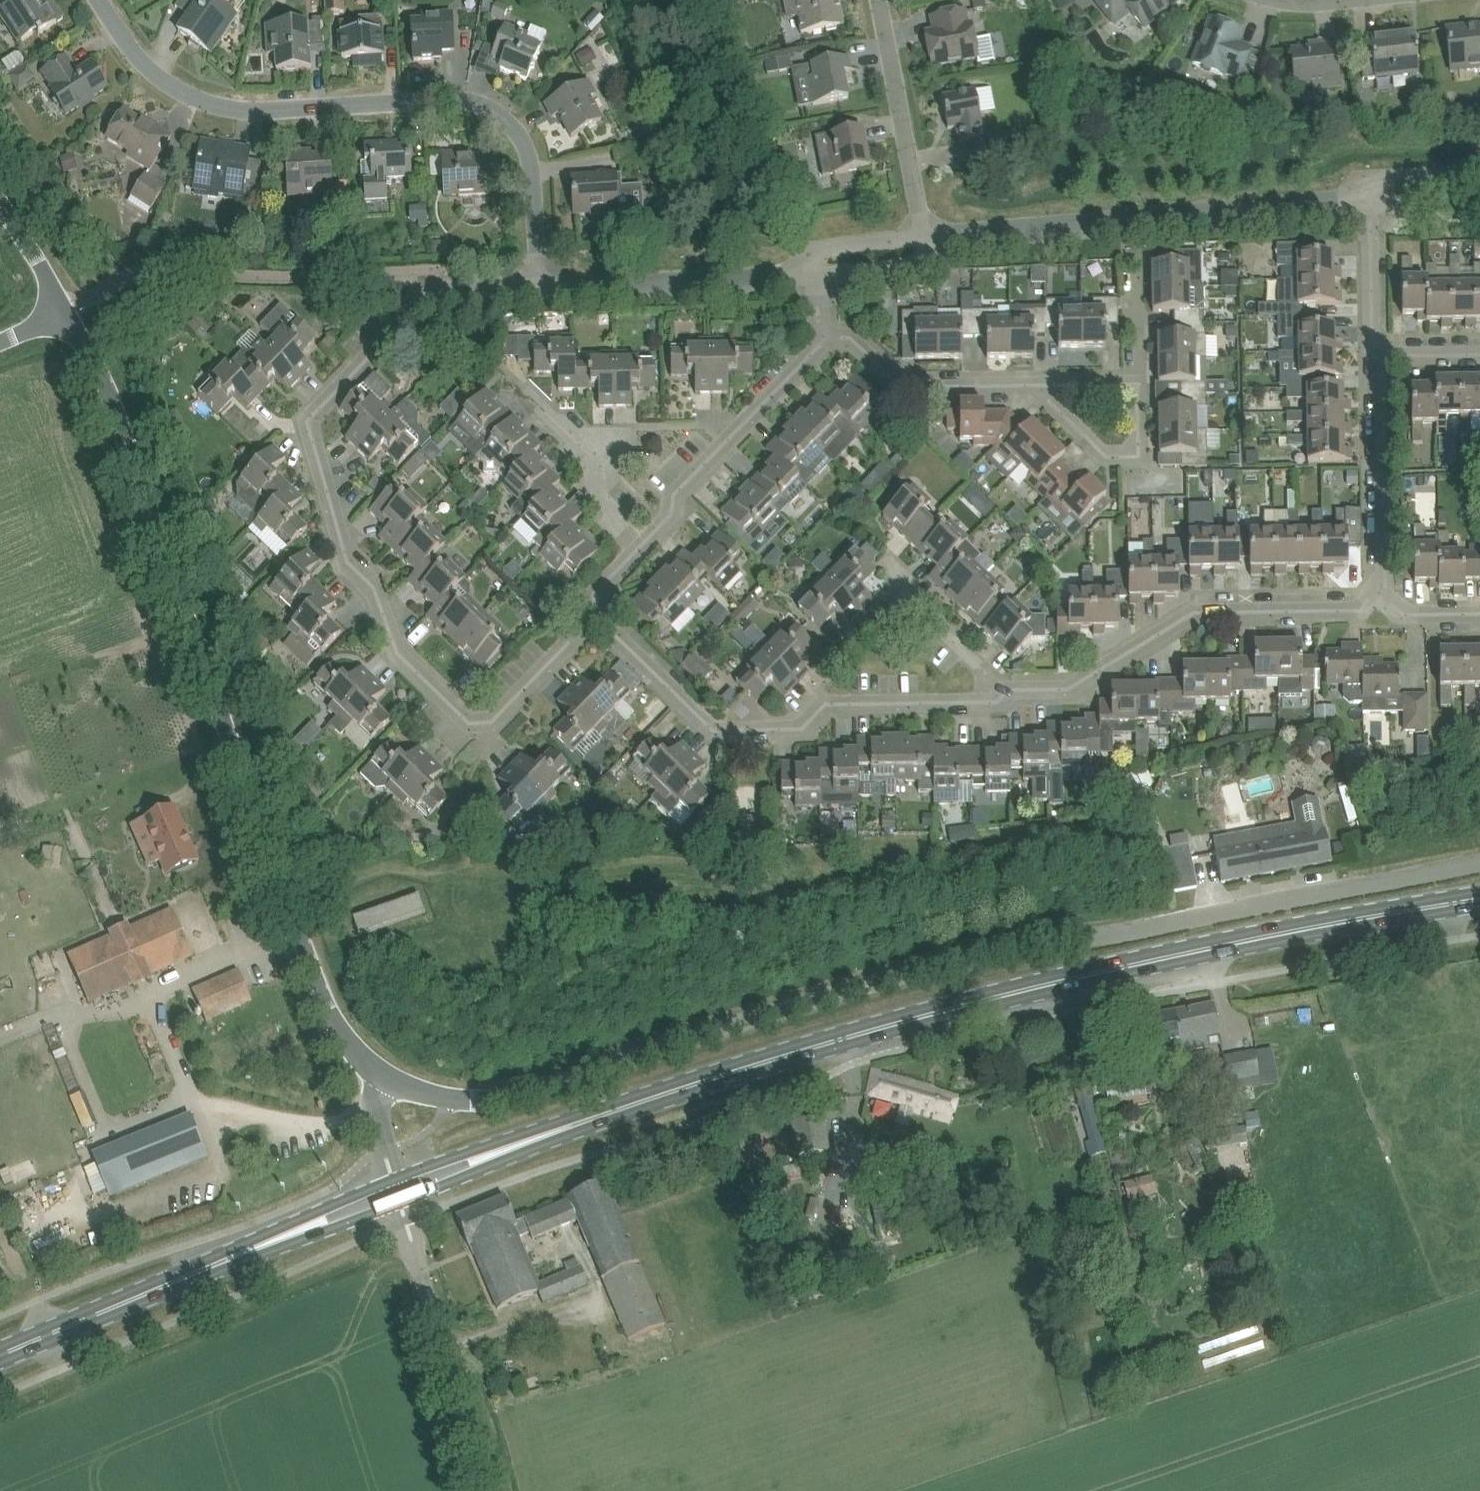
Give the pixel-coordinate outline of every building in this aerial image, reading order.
[(26,41),(39,32),(41,34),(64,19),(52,0),(13,0),(0,8),(0,11),(21,44),(26,41)] [(190,15),(179,31),(212,54),(239,15),(218,0),(200,0),(190,15)] [(326,14),(345,14),(345,0),(325,0),(326,14)] [(799,19),(802,35),(824,30),(843,27),(838,0),(822,3),(821,0),(795,0),(799,19)] [(974,11),(986,9),(984,0),(972,0),(974,11)] [(1072,0),(1056,0),(1061,11),(1074,5),(1072,0)] [(1180,1),(1179,0),(1101,0),(1097,3),(1114,24),(1130,12),(1144,29),(1180,1)] [(496,4),(490,18),(503,23),(509,9),(496,4)] [(596,12),(584,25),(593,33),(605,20),(596,12)] [(933,67),(952,63),(976,59),(970,27),(966,28),(964,12),(952,14),(932,18),(937,41),(928,43),(933,67)] [(454,50),(453,30),(452,13),(424,14),(425,21),(413,22),(414,42),(415,62),(435,60),(435,51),(454,50)] [(1211,19),(1204,38),(1194,64),(1224,76),(1225,74),(1239,79),(1251,48),(1236,43),(1241,31),(1211,19)] [(279,21),(279,24),(269,24),(269,34),(270,54),(276,53),(277,70),(311,68),(310,48),(309,22),(293,23),(293,20),(279,21)] [(383,57),(382,37),(381,30),(372,30),(372,25),(362,26),(362,21),(341,22),(343,59),(354,59),(354,66),(368,65),(368,62),(370,62),(370,58),(383,57)] [(532,70),(536,68),(534,63),(547,33),(532,26),(528,34),(507,25),(501,39),(493,57),(504,62),(501,70),(527,81),(532,70)] [(1468,30),(1468,27),(1447,29),(1451,72),(1479,69),(1479,29),(1468,30)] [(1419,74),(1417,53),(1415,33),(1371,38),(1373,57),(1376,79),(1419,74)] [(1340,88),(1337,61),(1335,41),(1319,43),(1320,48),(1291,51),(1293,71),(1295,88),(1317,86),(1318,90),(1340,88)] [(583,68),(593,62),(587,51),(577,57),(583,68)] [(7,71),(10,76),(24,66),(25,60),(21,54),(16,53),(2,63),(8,71),(7,71)] [(777,58),(780,72),(794,70),(791,55),(777,58)] [(67,58),(50,69),(46,72),(57,88),(54,90),(69,114),(80,107),(82,109),(95,100),(93,98),(107,88),(92,64),(77,74),(67,58)] [(809,78),(811,91),(814,106),(849,99),(846,83),(854,82),(849,58),(812,65),(814,77),(809,78)] [(27,65),(8,79),(18,92),(37,78),(27,65)] [(589,82),(564,95),(546,105),(553,117),(559,114),(572,138),(602,122),(589,98),(596,94),(589,82)] [(960,143),(984,139),(981,123),(982,123),(976,92),(943,98),(948,129),(957,128),(960,143)] [(125,112),(114,129),(109,137),(132,152),(130,155),(151,169),(161,154),(171,137),(149,123),(147,126),(125,112)] [(1376,115),(1362,116),(1363,127),(1377,126),(1376,115)] [(871,168),(863,129),(816,138),(823,177),(871,168)] [(203,142),(200,162),(195,189),(210,191),(209,196),(219,197),(220,193),(243,197),(247,170),(250,150),(203,142)] [(392,180),(413,178),(412,159),(408,160),(407,148),(391,149),(391,144),(365,145),(366,162),(362,162),(363,181),(365,181),(366,202),(388,201),(387,185),(392,185),(392,180)] [(334,195),(334,190),(332,167),(331,147),(316,148),(316,153),(286,154),(287,174),(288,197),(291,197),(291,198),(334,195)] [(60,158),(64,171),(78,166),(74,154),(60,158)] [(494,194),(494,192),(492,157),(459,159),(459,154),(444,155),(446,197),(494,194)] [(146,175),(131,198),(151,210),(166,187),(146,175)] [(575,214),(619,211),(616,175),(572,178),(575,214)] [(349,182),(337,183),(338,200),(350,200),(349,182)] [(419,221),(420,227),(429,226),(428,207),(424,207),(424,204),(417,204),(417,207),(411,208),(412,221),(419,221)] [(266,255),(269,238),(254,236),(251,252),(266,255)] [(448,242),(433,242),(434,255),(449,254),(448,242)] [(1298,281),(1334,280),(1341,280),(1341,275),(1339,275),(1339,270),(1334,269),(1333,255),(1303,256),(1303,244),(1277,244),(1277,268),(1298,268),(1298,281)] [(1153,288),(1189,288),(1203,288),(1203,274),(1200,274),(1200,252),(1174,252),(1174,264),(1153,265),(1153,288)] [(1427,322),(1427,278),(1413,279),(1412,258),(1402,259),(1403,315),(1418,315),(1418,322),(1427,322)] [(1466,328),(1476,328),(1475,264),(1474,264),(1475,285),(1461,285),(1461,265),(1450,265),(1451,328),(1452,328),(1452,321),(1466,321),(1466,328)] [(1442,329),(1451,328),(1450,265),(1451,285),(1437,285),(1437,265),(1426,265),(1427,278),(1427,322),(1442,321),(1442,329)] [(1334,294),(1334,280),(1298,281),(1278,281),(1278,292),(1298,292),(1298,305),(1279,305),(1279,317),(1304,316),(1304,305),(1334,305),(1334,304),(1342,304),(1342,299),(1340,299),(1339,293),(1334,294)] [(1175,324),(1180,324),(1200,324),(1200,311),(1189,312),(1189,288),(1153,288),(1153,312),(1175,312),(1175,324)] [(1237,288),(1226,288),(1226,297),(1237,297),(1237,288)] [(974,297),(974,310),(982,310),(982,296),(974,297)] [(1081,311),(1082,348),(1106,347),(1106,326),(1118,326),(1118,300),(1094,300),(1094,311),(1081,311)] [(1046,301),(1046,307),(1047,327),(1059,327),(1059,348),(1082,348),(1081,311),(1071,312),(1070,301),(1046,301)] [(353,315),(341,303),(333,311),(345,323),(353,315)] [(270,335),(262,343),(300,380),(312,368),(299,356),(316,339),(281,305),(261,326),(270,335)] [(1047,327),(1046,307),(1010,308),(1010,322),(1011,358),(1035,358),(1035,337),(1047,337),(1047,327)] [(916,360),(939,359),(938,309),(914,310),(914,313),(903,313),(903,339),(916,339),(916,360)] [(939,309),(938,309),(939,359),(963,359),(963,338),(974,338),(974,312),(962,312),(962,318),(951,318),(951,323),(939,323),(939,309)] [(999,311),(974,312),(974,338),(987,337),(988,359),(1011,358),(1010,322),(999,322),(999,311)] [(1304,328),(1304,316),(1279,317),(1279,339),(1299,339),(1299,353),(1335,352),(1342,352),(1342,347),(1340,347),(1340,341),(1335,342),(1335,327),(1304,328)] [(205,328),(196,319),(188,327),(197,336),(205,328)] [(1159,337),(1159,360),(1205,360),(1205,325),(1200,324),(1180,324),(1180,336),(1159,337)] [(1238,339),(1238,327),(1227,327),(1227,339),(1238,339)] [(873,337),(879,343),(885,336),(880,330),(873,337)] [(331,336),(322,344),(330,351),(338,343),(331,336)] [(560,390),(575,390),(575,362),(576,362),(576,337),(563,337),(563,345),(535,345),(535,373),(559,373),(560,390)] [(710,341),(711,393),(729,393),(729,376),(753,376),(753,347),(725,348),(724,340),(710,341)] [(711,393),(710,341),(700,341),(700,348),(672,348),(672,377),(696,376),(696,394),(711,393)] [(244,351),(229,366),(240,377),(260,397),(277,380),(289,392),(300,380),(262,343),(254,352),(244,351)] [(1335,352),(1299,353),(1279,353),(1279,364),(1299,364),(1299,377),(1288,377),(1288,389),(1313,388),(1313,377),(1335,377),(1335,376),(1343,376),(1343,371),(1341,371),(1341,365),(1335,366),(1335,352)] [(575,362),(575,390),(600,390),(600,407),(615,407),(614,354),(603,354),(603,362),(576,362),(575,362)] [(614,354),(615,407),(633,406),(632,389),(656,389),(656,361),(628,361),(628,354),(614,354)] [(240,377),(229,366),(222,360),(214,369),(219,374),(199,394),(220,414),(236,396),(249,408),(260,397),(240,377)] [(1205,360),(1159,360),(1159,384),(1180,383),(1181,396),(1206,396),(1206,382),(1205,360)] [(1451,379),(1436,380),(1437,423),(1437,436),(1447,436),(1447,417),(1460,416),(1460,436),(1461,436),(1460,372),(1451,372),(1451,379)] [(1471,436),(1470,416),(1479,416),(1479,372),(1475,372),(1475,379),(1461,379),(1461,372),(1460,372),(1461,436),(1469,436),(1471,436)] [(375,374),(361,389),(341,409),(359,426),(347,438),(358,449),(395,411),(386,403),(381,408),(378,405),(392,391),(375,374)] [(856,377),(829,404),(828,405),(841,417),(840,418),(858,436),(877,417),(867,407),(877,397),(856,377)] [(1412,387),(1412,400),(1413,444),(1423,443),(1423,423),(1437,423),(1436,380),(1427,380),(1427,387),(1412,387)] [(1343,402),(1343,388),(1313,388),(1288,389),(1288,400),(1308,400),(1308,413),(1343,413),(1351,413),(1351,407),(1349,407),(1349,402),(1343,402)] [(449,400),(460,411),(471,401),(459,390),(449,400)] [(457,423),(475,441),(468,448),(477,457),(494,439),(495,440),(515,420),(487,393),(457,423)] [(821,396),(793,424),(824,454),(841,437),(831,427),(840,418),(841,417),(828,405),(829,404),(821,396)] [(1160,408),(1160,431),(1196,431),(1195,408),(1206,408),(1206,396),(1181,396),(1181,408),(1160,408)] [(413,451),(419,445),(410,437),(420,426),(420,413),(407,401),(396,412),(395,411),(358,449),(370,461),(382,449),(399,465),(413,451)] [(960,403),(961,411),(961,414),(949,414),(949,434),(961,433),(961,442),(973,442),(973,447),(994,447),(1009,412),(985,412),(984,403),(960,403)] [(1012,457),(1022,466),(1049,439),(1032,422),(1026,429),(1009,412),(994,447),(1008,461),(1012,457)] [(1308,437),(1344,437),(1351,437),(1351,431),(1349,431),(1349,426),(1344,426),(1343,413),(1308,413),(1308,414),(1288,414),(1289,424),(1308,424),(1308,437)] [(494,439),(477,457),(485,465),(484,466),(485,474),(496,474),(497,473),(506,482),(521,466),(533,455),(534,455),(542,446),(515,420),(495,440),(494,439)] [(808,471),(824,454),(793,424),(767,451),(775,459),(776,459),(788,471),(797,462),(808,471)] [(1182,468),(1202,467),(1207,467),(1207,431),(1196,431),(1160,431),(1160,455),(1182,455),(1182,468)] [(1344,437),(1308,437),(1289,437),(1289,448),(1308,448),(1308,462),(1344,461),(1352,461),(1352,455),(1350,455),(1349,450),(1344,450),(1344,437)] [(1449,453),(1449,437),(1439,437),(1439,453),(1449,453)] [(1045,499),(1046,498),(1060,484),(1052,476),(1059,469),(1056,465),(1066,455),(1049,439),(1022,466),(1030,474),(1025,480),(1045,499)] [(238,497),(260,518),(271,507),(272,508),(292,489),(274,471),(286,459),(274,447),(237,485),(238,497)] [(1259,452),(1246,452),(1246,465),(1259,465),(1259,452)] [(414,458),(423,467),(428,462),(419,453),(414,458)] [(521,466),(506,482),(503,485),(520,501),(512,509),(522,519),(540,501),(540,502),(552,490),(553,490),(561,482),(534,455),(533,455),(521,466)] [(898,455),(891,463),(898,469),(905,462),(898,455)] [(1241,466),(1241,456),(1230,456),(1230,466),(1241,466)] [(776,459),(775,459),(749,487),(770,506),(779,497),(789,506),(806,488),(788,471),(776,459)] [(1069,514),(1079,523),(1107,495),(1090,479),(1083,485),(1071,474),(1076,469),(1076,468),(1060,484),(1046,498),(1045,499),(1037,507),(1042,512),(1051,503),(1066,517),(1069,514)] [(1237,481),(1236,471),(1224,471),(1224,481),(1237,481)] [(1213,484),(1213,472),(1204,472),(1204,484),(1213,484)] [(1347,472),(1347,486),(1358,486),(1358,472),(1347,472)] [(879,488),(869,479),(862,486),(872,496),(879,488)] [(931,502),(928,500),(914,486),(884,517),(911,543),(930,523),(920,514),(931,502)] [(969,503),(979,492),(973,486),(962,497),(969,503)] [(753,543),(763,533),(780,515),(770,506),(749,487),(723,513),(753,543)] [(272,508),(271,507),(260,518),(254,525),(263,534),(269,528),(289,548),(308,528),(291,512),(303,499),(292,489),(272,508)] [(411,526),(421,516),(429,508),(411,490),(401,500),(392,490),(371,512),(389,529),(380,538),(390,547),(398,539),(410,526),(411,526)] [(538,559),(541,556),(559,537),(560,537),(571,525),(572,525),(580,517),(553,490),(552,490),(540,502),(540,501),(522,519),(521,521),(522,521),(538,537),(534,542),(539,547),(532,554),(538,559)] [(858,510),(868,499),(859,491),(849,502),(858,510)] [(467,501),(461,507),(469,515),(475,509),(467,501)] [(1347,511),(1336,511),(1336,531),(1323,531),(1323,512),(1322,512),(1323,567),(1323,575),(1329,575),(1328,573),(1334,573),(1334,567),(1348,567),(1347,511)] [(1275,568),(1274,512),(1265,512),(1265,533),(1251,534),(1251,559),(1251,568),(1251,576),(1256,576),(1256,574),(1262,574),(1262,568),(1275,568)] [(1274,512),(1275,568),(1275,576),(1280,576),(1280,573),(1286,573),(1286,568),(1299,568),(1298,512),(1288,512),(1289,532),(1275,532),(1275,512),(1274,512)] [(1298,512),(1299,568),(1299,575),(1304,575),(1304,573),(1310,573),(1310,567),(1323,567),(1322,512),(1312,512),(1312,531),(1299,532),(1299,512),(1298,512)] [(1178,541),(1178,566),(1190,566),(1190,569),(1190,577),(1196,577),(1196,575),(1201,575),(1201,569),(1214,569),(1213,513),(1204,513),(1205,534),(1190,534),(1190,541),(1178,541)] [(1213,513),(1214,569),(1214,577),(1220,576),(1220,574),(1225,574),(1225,569),(1239,569),(1239,559),(1251,559),(1250,558),(1250,534),(1240,534),(1240,532),(1238,532),(1238,513),(1228,513),(1228,534),(1215,534),(1215,513),(1213,513)] [(390,547),(417,574),(430,562),(449,543),(431,526),(421,516),(411,526),(410,526),(398,539),(390,547)] [(950,558),(966,542),(967,540),(949,523),(940,533),(930,523),(911,543),(938,570),(950,558)] [(560,537),(559,537),(541,556),(559,573),(568,563),(578,573),(599,552),(572,525),(571,525),(560,537)] [(1425,547),(1424,526),(1414,526),(1415,582),(1430,582),(1430,589),(1438,589),(1437,547),(1425,547)] [(1018,529),(1011,536),(1018,543),(1025,536),(1018,529)] [(720,533),(693,560),(693,561),(705,573),(723,591),(741,573),(731,564),(741,554),(720,533)] [(1464,578),(1475,578),(1475,555),(1448,555),(1447,534),(1437,535),(1437,547),(1438,589),(1454,589),(1454,596),(1464,596),(1464,578)] [(1130,597),(1130,605),(1135,605),(1135,603),(1141,603),(1141,597),(1154,597),(1154,605),(1155,605),(1154,541),(1144,541),(1144,562),(1129,562),(1130,597)] [(1154,541),(1155,605),(1159,604),(1159,602),(1165,602),(1165,597),(1179,597),(1178,566),(1178,541),(1169,541),(1169,561),(1155,561),(1155,541),(1154,541)] [(981,556),(966,542),(950,558),(938,570),(930,578),(958,605),(987,575),(975,563),(981,556)] [(837,571),(831,566),(821,557),(812,566),(860,613),(872,600),(860,588),(876,571),(869,564),(874,558),(864,548),(859,554),(856,551),(837,571)] [(308,551),(294,566),(271,589),(299,617),(304,611),(305,611),(325,591),(308,575),(320,563),(308,551)] [(693,561),(693,560),(685,552),(658,580),(689,610),(705,593),(695,583),(705,573),(693,561)] [(789,561),(790,570),(797,570),(804,570),(804,560),(789,561)] [(440,571),(430,562),(417,574),(409,582),(436,609),(437,610),(448,597),(449,598),(465,581),(468,578),(450,561),(440,571)] [(1094,572),(1095,636),(1099,635),(1099,633),(1105,633),(1104,628),(1119,628),(1118,598),(1130,597),(1129,562),(1129,572),(1108,572),(1108,592),(1095,592),(1095,572),(1094,572)] [(860,613),(812,566),(811,567),(821,577),(813,585),(818,590),(800,609),(820,629),(837,612),(849,624),(860,613)] [(1095,636),(1094,572),(1083,573),(1083,593),(1070,593),(1070,610),(1057,610),(1057,616),(1058,636),(1075,636),(1075,634),(1081,634),(1080,628),(1094,628),(1094,636),(1095,636)] [(958,605),(985,632),(1005,612),(1004,611),(994,602),(1004,591),(987,575),(958,605)] [(689,610),(658,580),(631,607),(662,637),(671,628),(680,636),(697,618),(689,610)] [(427,617),(455,644),(485,614),(469,598),(471,596),(471,587),(465,581),(449,598),(448,597),(437,610),(436,609),(427,617)] [(241,589),(236,595),(233,598),(241,606),(249,597),(241,589)] [(304,611),(299,617),(287,629),(294,636),(287,644),(310,667),(322,653),(342,632),(325,616),(337,603),(325,591),(305,611),(304,611)] [(1014,600),(1004,611),(1005,612),(985,632),(1012,658),(1031,639),(1045,639),(1045,617),(1032,617),(1014,600)] [(740,628),(750,618),(741,609),(731,619),(740,628)] [(485,614),(455,644),(483,671),(503,650),(493,640),(502,630),(485,614)] [(768,640),(759,649),(797,686),(809,674),(797,662),(814,644),(799,631),(793,625),(774,644),(768,640)] [(1450,687),(1463,687),(1466,687),(1465,650),(1465,643),(1455,643),(1455,651),(1440,651),(1440,671),(1441,707),(1450,707),(1450,687)] [(1466,687),(1463,687),(1464,707),(1466,707),(1474,707),(1473,687),(1479,687),(1479,643),(1479,650),(1465,650),(1466,687)] [(1255,659),(1241,659),(1242,691),(1266,691),(1266,680),(1277,680),(1277,644),(1254,644),(1255,659)] [(1277,644),(1277,680),(1278,680),(1278,697),(1302,697),(1302,691),(1315,691),(1314,664),(1302,664),(1302,644),(1277,644)] [(1327,685),(1343,684),(1343,698),(1350,704),(1362,704),(1362,684),(1361,660),(1363,660),(1363,646),(1349,646),(1350,654),(1326,654),(1327,667),(1327,685)] [(797,686),(759,649),(751,658),(756,663),(737,683),(757,702),(774,685),(786,697),(797,686)] [(673,657),(683,666),(691,657),(686,651),(679,652),(673,657)] [(703,686),(714,674),(695,655),(684,667),(703,686)] [(1220,665),(1206,665),(1206,701),(1230,701),(1230,691),(1242,691),(1241,659),(1220,659),(1220,665)] [(1385,712),(1385,700),(1399,700),(1399,681),(1399,668),(1383,668),(1375,668),(1375,660),(1363,660),(1361,660),(1362,684),(1362,704),(1363,704),(1363,703),(1364,703),(1364,713),(1385,712)] [(329,708),(338,717),(374,679),(363,668),(351,680),(334,664),(314,684),(334,703),(329,708)] [(1183,680),(1171,680),(1172,712),(1194,712),(1194,701),(1206,701),(1206,665),(1183,666),(1183,680)] [(582,679),(570,692),(615,735),(624,725),(612,714),(631,694),(611,674),(594,691),(582,679)] [(355,722),(373,739),(392,720),(375,703),(387,691),(374,679),(338,717),(330,724),(341,735),(355,722)] [(1149,687),(1135,687),(1135,723),(1159,723),(1159,727),(1172,727),(1172,712),(1171,680),(1149,681),(1149,687)] [(1100,715),(1100,734),(1115,734),(1123,734),(1123,723),(1135,723),(1135,687),(1112,687),(1112,708),(1100,708),(1100,715)] [(599,737),(607,730),(613,736),(615,735),(570,692),(559,703),(572,715),(555,732),(575,752),(594,732),(599,737)] [(272,711),(276,707),(279,705),(271,695),(266,700),(263,702),(272,711)] [(1428,732),(1427,696),(1404,696),(1404,732),(1428,732)] [(656,700),(646,710),(656,720),(666,710),(656,700)] [(1335,707),(1315,707),(1315,722),(1335,722),(1335,707)] [(1100,756),(1100,734),(1100,715),(1085,715),(1085,724),(1047,725),(1047,737),(1048,737),(1048,768),(1061,768),(1061,769),(1085,769),(1085,787),(1100,786),(1100,756)] [(1248,733),(1258,733),(1257,720),(1248,720),(1248,733)] [(308,747),(298,737),(291,744),(302,754),(308,747)] [(1010,737),(1010,749),(1010,767),(1024,767),(1024,780),(1032,780),(1032,802),(1049,801),(1049,794),(1048,780),(1048,768),(1048,737),(1047,737),(1010,737)] [(895,739),(896,782),(897,782),(918,782),(918,793),(934,793),(934,767),(934,750),(935,750),(934,738),(895,739)] [(648,785),(657,793),(694,755),(683,744),(671,756),(654,739),(634,760),(654,779),(648,785)] [(858,751),(858,768),(858,794),(858,797),(873,797),(873,782),(886,782),(886,798),(896,797),(897,797),(897,782),(896,782),(895,739),(857,739),(858,751)] [(395,796),(432,759),(421,748),(409,760),(391,743),(361,775),(377,790),(387,789),(395,796)] [(1149,746),(1136,746),(1137,759),(1149,759),(1149,746)] [(1429,759),(1428,748),(1417,749),(1417,759),(1429,759)] [(1010,749),(971,750),(971,780),(986,780),(986,793),(1010,793),(1010,767),(1010,749)] [(958,805),(958,794),(959,794),(959,780),(971,780),(971,750),(935,750),(934,750),(934,767),(934,793),(935,805),(958,805)] [(522,756),(511,768),(549,805),(558,796),(552,791),(572,771),(551,751),(535,768),(522,756)] [(820,752),(820,764),(820,781),(821,781),(821,807),(858,806),(858,797),(858,794),(858,768),(858,751),(820,752)] [(706,766),(694,755),(657,793),(652,798),(662,807),(670,815),(681,804),(685,809),(674,820),(681,826),(691,816),(698,810),(712,795),(694,779),(706,766)] [(432,759),(395,796),(404,806),(409,801),(429,820),(449,800),(432,783),(444,771),(432,759)] [(296,762),(288,769),(295,775),(299,771),(302,768),(296,762)] [(821,808),(821,807),(821,781),(820,781),(820,764),(782,764),(782,784),(782,793),(795,793),(795,808),(821,808)] [(549,805),(511,768),(499,780),(512,792),(495,809),(515,829),(535,809),(540,814),(549,805)] [(602,783),(611,792),(620,783),(612,775),(602,783)] [(1334,788),(1339,827),(1355,825),(1350,786),(1334,788)] [(311,793),(308,796),(305,799),(311,805),(314,808),(321,802),(311,793)] [(1049,794),(1049,801),(1049,806),(1063,805),(1063,794),(1049,794)] [(1295,823),(1288,824),(1213,839),(1218,864),(1222,883),(1332,863),(1328,843),(1319,798),(1292,804),(1295,823)] [(133,828),(133,829),(146,823),(168,875),(197,862),(174,809),(145,822),(133,828)] [(923,814),(923,828),(933,829),(933,826),(933,814),(923,814)] [(885,831),(890,831),(896,831),(896,817),(889,816),(883,816),(883,831),(885,831)] [(441,833),(450,841),(460,831),(451,823),(441,833)] [(949,830),(950,843),(963,841),(961,828),(949,830)] [(339,851),(342,840),(331,838),(328,848),(339,851)] [(1160,850),(1157,851),(1163,864),(1192,859),(1189,845),(1169,848),(1160,850)] [(360,936),(426,913),(420,895),(353,918),(360,936)] [(90,1002),(131,983),(133,988),(153,979),(151,975),(191,957),(172,912),(132,930),(129,924),(109,933),(111,939),(71,957),(90,1002)] [(239,971),(194,991),(208,1023),(252,1003),(239,971)] [(1221,1038),(1218,1024),(1214,1005),(1173,1012),(1183,1055),(1202,1051),(1200,1042),(1221,1038)] [(1138,1019),(1142,1039),(1146,1062),(1183,1055),(1173,1012),(1138,1019)] [(1253,1051),(1223,1056),(1228,1083),(1258,1078),(1253,1051)] [(913,1114),(950,1126),(952,1118),(958,1099),(926,1089),(927,1085),(873,1070),(868,1090),(867,1096),(901,1107),(914,1110),(913,1114)] [(1120,1101),(1151,1095),(1147,1073),(1116,1079),(1120,1101)] [(1107,1090),(1106,1083),(1098,1084),(1099,1091),(1107,1090)] [(1100,1138),(1095,1109),(1085,1111),(1089,1140),(1100,1138)] [(1248,1128),(1250,1128),(1260,1126),(1258,1114),(1246,1117),(1248,1128)] [(117,1149),(96,1158),(111,1195),(133,1186),(207,1156),(192,1119),(117,1149)] [(825,1119),(790,1123),(794,1157),(829,1152),(825,1119)] [(1214,1132),(1217,1148),(1248,1143),(1245,1127),(1214,1132)] [(883,1163),(875,1164),(872,1172),(877,1178),(885,1177),(888,1170),(883,1163)] [(1156,1193),(1151,1176),(1148,1177),(1124,1183),(1129,1201),(1156,1193)] [(505,1198),(485,1207),(457,1218),(469,1247),(471,1246),(498,1309),(539,1292),(544,1304),(589,1285),(582,1267),(581,1267),(561,1276),(539,1285),(519,1237),(530,1233),(533,1239),(579,1220),(629,1340),(666,1325),(606,1183),(569,1198),(570,1200),(516,1222),(505,1198)] [(908,1190),(869,1198),(876,1228),(898,1223),(895,1211),(912,1208),(908,1190)] [(524,1381),(514,1384),(518,1397),(528,1394),(524,1381)]
